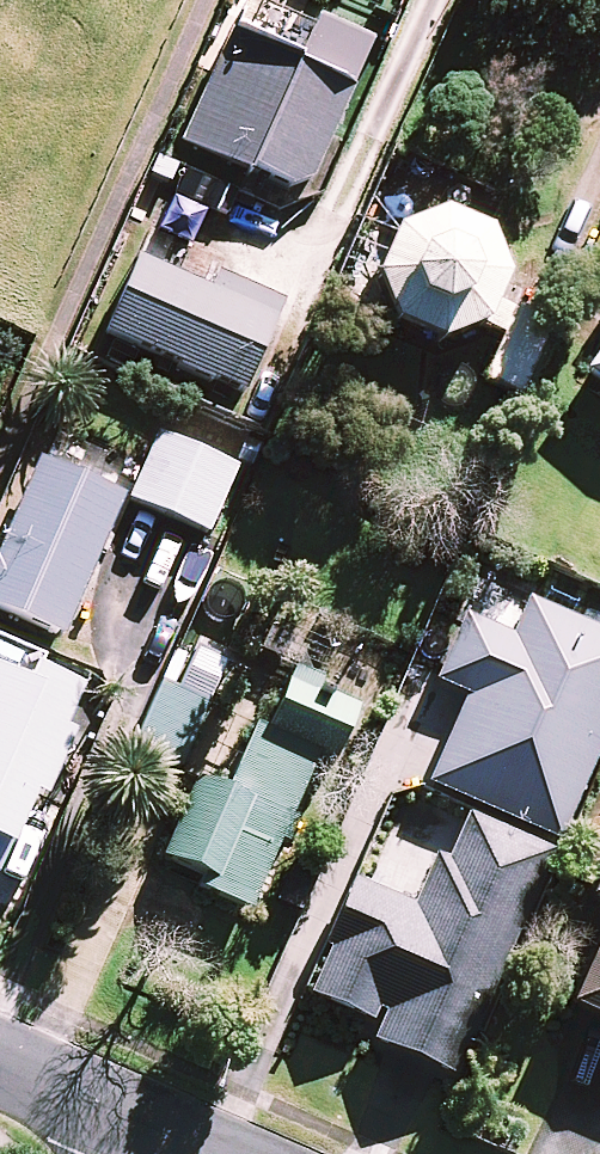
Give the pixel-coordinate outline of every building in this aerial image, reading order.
[(367,41),(316,19),(292,74),(224,44),(181,142),(301,194),(367,41)] [(391,230),(384,247),(372,276),(389,318),(435,340),(480,322),(499,277),(480,229),(441,209),(391,230)] [(211,289),(136,258),(105,332),(242,389),(280,300),(218,274),(211,289)] [(580,373),(599,386),(599,344),(580,373)] [(238,465),(158,430),(129,498),(209,533),(238,465)] [(38,460),(0,546),(0,609),(59,634),(120,496),(38,460)] [(559,839),(599,740),(599,632),(525,601),(511,634),(463,614),(435,681),(464,692),(426,784),(559,839)] [(0,646),(0,857),(82,685),(0,646)] [(249,908),(320,752),(333,757),(359,700),(288,668),(263,725),(251,719),(221,787),(194,774),(158,852),(201,871),(195,884),(249,908)] [(205,722),(152,698),(122,763),(176,787),(205,722)] [(415,900),(360,877),(345,891),(302,987),(375,1020),(367,1037),(450,1074),(551,853),(552,850),(466,815),(448,858),(435,853),(415,900)] [(585,897),(599,903),(599,863),(585,897)] [(566,1004),(599,1019),(599,925),(566,1004)]
